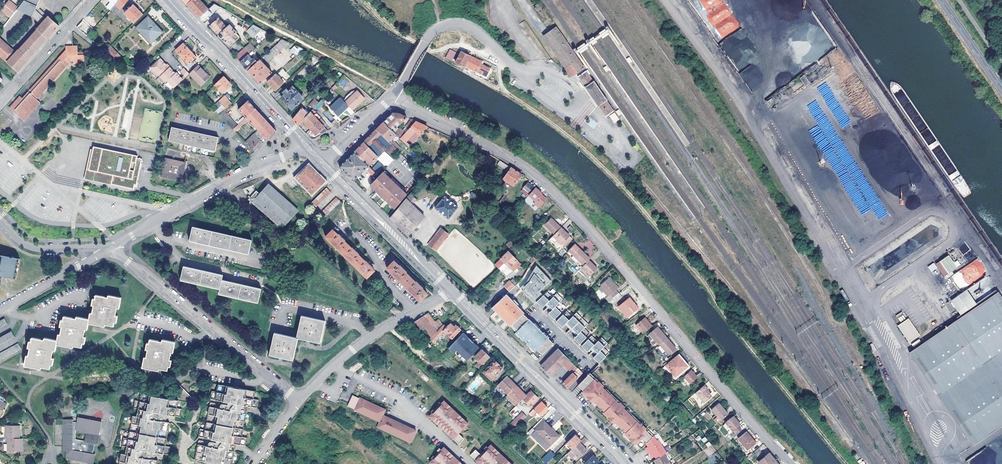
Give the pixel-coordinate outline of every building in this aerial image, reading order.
[(9,0),(7,3),(4,7),(2,10),(10,17),(18,7),(9,0)] [(23,1),(21,4),(35,11),(40,0),(24,0),(23,1)] [(43,0),(40,0),(35,11),(38,12),(39,9),(43,0)] [(117,3),(112,8),(117,12),(127,0),(119,0),(117,3)] [(187,4),(193,11),(199,18),(208,10),(199,0),(192,0),(187,4)] [(32,17),(35,11),(21,4),(17,10),(32,17)] [(208,10),(199,18),(202,21),(203,22),(211,14),(212,14),(213,13),(220,7),(214,4),(208,10)] [(134,23),(143,15),(134,5),(125,14),(134,23)] [(48,17),(39,9),(38,12),(36,16),(43,23),(41,25),(37,30),(38,30),(20,50),(19,50),(16,53),(0,38),(0,56),(18,72),(29,60),(47,39),(48,39),(59,27),(59,26),(48,17)] [(32,17),(41,25),(43,23),(36,16),(38,12),(35,11),(32,17)] [(161,33),(148,18),(137,29),(150,43),(161,33)] [(236,32),(230,25),(227,28),(219,19),(210,27),(223,40),(226,43),(229,46),(231,46),(239,38),(239,36),(236,33),(236,32)] [(256,38),(260,29),(253,25),(248,34),(256,38)] [(557,27),(543,36),(571,77),(584,68),(572,50),(557,27)] [(86,28),(82,32),(86,36),(90,32),(86,28)] [(268,61),(289,43),(281,39),(276,44),(263,56),(268,61)] [(246,46),(252,52),(255,49),(249,43),(246,46)] [(187,47),(184,44),(176,51),(182,57),(180,59),(184,64),(186,62),(188,63),(189,64),(196,57),(188,47),(187,47)] [(8,108),(23,121),(39,103),(36,100),(70,61),(73,61),(73,64),(85,64),(85,52),(78,53),(77,46),(73,46),(73,48),(66,48),(21,98),(18,96),(8,108)] [(121,56),(111,46),(109,48),(119,58),(121,56)] [(249,55),(252,52),(246,46),(243,49),(249,55)] [(298,55),(303,49),(296,46),(291,51),(293,53),(295,52),(298,55)] [(513,46),(511,48),(518,56),(520,53),(513,46)] [(454,51),(450,49),(445,57),(451,61),(453,57),(451,56),(454,51)] [(462,53),(456,64),(463,68),(464,67),(470,57),(462,53)] [(249,55),(240,62),(245,67),(248,71),(258,61),(254,58),(253,59),(249,55)] [(321,63),(314,56),(310,61),(317,67),(321,63)] [(477,75),(481,68),(482,67),(481,66),(482,65),(470,57),(464,67),(477,75)] [(174,88),(190,74),(185,68),(181,72),(185,76),(183,78),(179,75),(178,76),(176,73),(170,68),(171,67),(168,65),(167,65),(164,62),(163,63),(160,60),(152,69),(158,75),(167,83),(169,82),(174,88)] [(258,61),(248,71),(256,79),(260,84),(272,73),(260,60),(258,61)] [(210,78),(199,66),(190,73),(202,86),(210,78)] [(488,73),(481,68),(477,75),(484,79),(488,73)] [(586,87),(594,82),(586,71),(578,77),(586,87)] [(276,74),(267,82),(272,86),(276,91),(286,82),(283,78),(281,80),(276,74)] [(232,84),(224,76),(215,84),(223,93),(232,84)] [(342,87),(347,83),(344,79),(339,84),(342,87)] [(607,101),(594,82),(586,87),(585,88),(598,107),(598,106),(607,101)] [(292,109),(304,98),(301,95),(301,93),(299,91),(297,91),(294,87),(289,91),(287,89),(284,92),(286,94),(282,98),(286,103),(292,109)] [(343,100),(349,106),(352,110),(358,104),(364,98),(357,90),(356,91),(355,89),(350,91),(345,96),(343,100)] [(224,111),(231,104),(228,101),(229,100),(225,96),(213,108),(220,115),(224,111)] [(341,113),(349,106),(343,100),(340,97),(330,108),(338,116),(341,113)] [(239,109),(247,117),(256,109),(250,102),(248,100),(239,109)] [(316,100),(311,106),(312,107),(314,109),(316,106),(319,103),(316,100)] [(614,111),(607,101),(598,106),(606,117),(614,111)] [(249,119),(259,130),(268,121),(261,115),(256,109),(247,117),(238,125),(233,129),(235,131),(238,128),(238,129),(249,119)] [(303,109),(293,120),(296,122),(299,126),(303,122),(306,120),(305,119),(309,115),(307,113),(303,109)] [(322,119),(314,109),(311,113),(320,121),(322,119)] [(220,115),(233,129),(238,125),(224,111),(220,115)] [(614,123),(619,120),(614,112),(609,115),(614,123)] [(305,119),(306,120),(303,122),(307,125),(311,129),(320,121),(311,113),(309,115),(305,119)] [(400,114),(393,113),(384,122),(396,135),(400,138),(405,133),(400,128),(399,129),(397,127),(407,117),(400,114)] [(321,132),(323,134),(328,132),(324,127),(327,124),(322,119),(320,121),(311,129),(316,136),(321,132)] [(378,124),(374,128),(376,130),(390,143),(391,143),(397,150),(400,147),(392,139),(396,135),(384,122),(382,120),(378,124)] [(416,122),(412,120),(407,125),(410,128),(416,122)] [(270,124),(268,121),(259,130),(267,139),(276,130),(272,126),(270,124)] [(404,143),(411,135),(416,139),(427,126),(416,122),(410,128),(405,133),(400,138),(404,143)] [(215,152),(218,138),(172,127),(169,141),(215,152)] [(392,156),(398,151),(397,150),(391,143),(390,143),(376,130),(366,140),(364,142),(378,156),(383,151),(385,149),(389,153),(392,156)] [(254,152),(263,143),(254,134),(245,142),(254,152)] [(378,156),(364,142),(362,144),(359,147),(355,151),(369,165),(378,156)] [(138,156),(94,146),(94,149),(89,170),(95,171),(94,174),(94,177),(112,181),(111,184),(134,189),(135,185),(136,185),(142,159),(137,158),(138,156)] [(94,174),(95,171),(89,170),(94,149),(92,149),(85,178),(111,184),(112,181),(94,177),(94,174)] [(347,159),(340,167),(354,181),(357,178),(358,179),(359,177),(359,176),(366,169),(369,165),(355,151),(347,159)] [(401,163),(405,158),(401,154),(397,159),(401,163)] [(392,156),(384,166),(386,168),(395,159),(392,156)] [(183,182),(185,170),(184,169),(185,162),(165,158),(161,177),(183,182)] [(509,166),(500,160),(498,164),(507,170),(509,166)] [(377,173),(384,166),(380,162),(373,169),(377,173)] [(313,168),(309,164),(300,173),(294,180),(299,185),(298,186),(301,189),(304,187),(312,195),(326,181),(324,180),(318,173),(313,168)] [(375,175),(377,173),(373,169),(369,165),(366,169),(374,177),(375,175)] [(383,171),(386,168),(384,166),(377,173),(375,175),(378,177),(383,171)] [(512,167),(509,166),(507,170),(503,174),(506,176),(512,167)] [(512,167),(506,176),(504,179),(506,180),(513,185),(522,174),(516,170),(512,167)] [(407,194),(383,171),(378,177),(375,181),(378,184),(374,188),(386,200),(385,201),(387,204),(389,202),(396,208),(403,199),(407,194)] [(297,187),(292,182),(290,185),(296,191),(298,189),(297,188),(297,187)] [(530,194),(535,189),(529,182),(524,187),(530,194)] [(285,224),(298,210),(269,184),(260,194),(257,190),(249,199),(278,225),(282,221),(285,224)] [(536,200),(540,204),(537,206),(542,211),(550,202),(545,198),(546,197),(536,188),(535,189),(530,194),(529,195),(535,201),(536,200)] [(411,194),(406,199),(412,205),(417,200),(411,194)] [(449,219),(458,207),(445,197),(440,203),(438,201),(435,204),(437,206),(435,209),(449,219)] [(391,218),(409,236),(425,216),(412,205),(406,199),(391,218)] [(873,211),(879,219),(887,214),(882,205),(873,211)] [(555,234),(561,227),(555,222),(551,218),(545,224),(555,234)] [(194,221),(191,235),(249,248),(252,234),(194,221)] [(561,227),(555,234),(553,236),(562,244),(570,236),(565,231),(561,227)] [(436,250),(448,234),(441,229),(429,245),(436,250)] [(367,277),(375,270),(372,268),(373,267),(367,261),(366,261),(359,255),(360,254),(353,247),(352,248),(345,241),(346,240),(339,234),(338,235),(333,230),(326,237),(367,277)] [(573,239),(570,236),(562,244),(565,247),(573,239)] [(512,248),(518,241),(515,238),(509,245),(512,248)] [(590,259),(581,251),(579,252),(577,250),(579,249),(575,244),(568,251),(573,255),(571,257),(582,268),(583,266),(589,261),(590,259)] [(479,274),(485,274),(486,271),(483,270),(484,261),(487,264),(488,259),(478,249),(477,259),(474,259),(472,255),(471,254),(468,256),(466,256),(460,250),(456,252),(453,249),(455,247),(452,247),(451,256),(442,255),(474,289),(469,278),(469,276),(467,273),(467,272),(470,272),(473,269),(477,270),(479,274)] [(507,265),(509,267),(510,267),(513,270),(514,270),(521,263),(509,251),(495,264),(501,271),(507,265)] [(1,255),(0,258),(0,276),(2,276),(16,278),(20,258),(1,255)] [(950,256),(936,264),(944,276),(958,269),(950,256)] [(987,274),(979,259),(951,275),(959,290),(987,274)] [(220,288),(259,297),(262,283),(223,274),(224,270),(185,261),(185,262),(182,275),(220,284),(220,288)] [(420,301),(428,293),(423,289),(423,288),(417,281),(416,282),(407,273),(407,272),(401,265),(400,266),(395,261),(387,268),(420,301)] [(592,265),(589,261),(583,266),(582,268),(590,276),(597,269),(592,265)] [(934,262),(927,267),(931,272),(937,268),(934,262)] [(552,278),(537,264),(526,281),(522,285),(536,300),(547,290),(544,287),(552,278)] [(591,277),(590,276),(582,268),(578,271),(588,281),(591,277)] [(608,279),(617,289),(619,287),(614,281),(610,277),(608,279)] [(614,302),(611,298),(614,296),(618,293),(615,290),(617,289),(608,279),(600,285),(609,295),(606,299),(611,305),(614,302)] [(509,291),(515,285),(510,281),(504,286),(509,291)] [(973,291),(979,288),(977,284),(968,288),(973,297),(976,296),(973,291)] [(536,300),(522,285),(520,287),(534,302),(536,300)] [(626,297),(623,300),(626,304),(632,312),(636,309),(641,305),(642,304),(638,299),(633,292),(632,293),(628,289),(623,293),(626,297)] [(547,291),(537,301),(542,307),(547,303),(553,309),(548,313),(554,319),(564,309),(559,303),(563,299),(557,293),(553,297),(547,291)] [(973,446),(1001,426),(1001,297),(999,292),(909,352),(973,446)] [(495,311),(508,298),(505,295),(492,308),(495,311)] [(109,298),(97,296),(96,300),(94,299),(93,305),(95,306),(93,314),(91,313),(90,320),(89,324),(102,326),(102,324),(114,326),(115,323),(117,323),(118,316),(116,316),(118,308),(120,308),(122,298),(109,296),(109,298)] [(523,313),(508,298),(495,311),(499,315),(500,313),(512,325),(523,313)] [(566,311),(556,321),(562,327),(566,322),(577,334),(573,338),(579,344),(589,334),(583,328),(588,324),(576,312),(572,317),(566,311)] [(555,342),(525,312),(523,313),(512,325),(510,326),(524,340),(528,343),(527,343),(540,357),(555,342)] [(429,313),(425,316),(433,326),(436,323),(435,322),(429,313)] [(512,325),(500,313),(499,315),(510,326),(512,325)] [(321,341),(326,319),(302,314),(299,329),(297,336),(299,337),(321,341)] [(415,322),(428,341),(437,331),(433,326),(425,316),(415,322)] [(63,328),(61,336),(59,335),(58,341),(57,345),(69,347),(70,345),(82,347),(83,343),(85,344),(86,338),(84,337),(86,330),(88,330),(89,324),(90,320),(77,317),(77,319),(65,317),(64,321),(61,321),(60,327),(63,328)] [(644,333),(653,325),(649,321),(645,317),(636,325),(644,333)] [(909,343),(919,335),(909,319),(898,325),(909,343)] [(435,322),(436,323),(433,326),(437,331),(443,326),(438,320),(435,322)] [(447,334),(452,339),(460,330),(456,325),(454,326),(450,323),(447,327),(444,324),(443,326),(437,331),(428,341),(427,343),(431,346),(441,335),(440,335),(442,333),(445,336),(447,334)] [(667,338),(663,333),(657,327),(649,334),(659,345),(660,344),(667,338)] [(11,331),(0,337),(0,345),(15,337),(11,331)] [(299,337),(297,336),(276,332),(275,332),(271,354),(294,359),(299,337)] [(473,343),(463,333),(449,348),(454,353),(457,350),(465,358),(462,361),(464,363),(478,348),(475,345),(473,343)] [(591,336),(580,346),(586,352),(590,348),(596,354),(592,358),(597,364),(608,354),(602,348),(606,344),(601,338),(597,342),(591,336)] [(673,345),(667,338),(660,344),(670,355),(676,349),(673,345)] [(45,339),(44,341),(32,339),(31,343),(29,342),(28,348),(30,349),(29,357),(27,357),(25,367),(37,369),(38,366),(50,368),(50,364),(53,365),(54,359),(52,359),(53,351),(55,351),(56,350),(57,345),(58,341),(45,339)] [(174,353),(176,342),(164,340),(163,342),(151,340),(150,344),(148,344),(147,350),(149,351),(148,358),(145,358),(143,368),(156,371),(157,368),(169,371),(169,367),(171,367),(173,361),(171,360),(172,352),(174,353)] [(18,344),(0,354),(0,361),(22,350),(18,344)] [(552,377),(557,372),(565,364),(570,359),(558,347),(546,361),(546,362),(542,366),(552,377)] [(481,369),(486,363),(484,362),(490,356),(482,349),(476,356),(480,360),(476,364),(481,369)] [(683,361),(678,355),(665,367),(676,378),(688,366),(683,361)] [(565,364),(574,373),(578,368),(570,359),(565,364)] [(491,379),(502,368),(499,365),(500,365),(499,364),(499,362),(497,361),(496,361),(495,360),(484,372),(491,379)] [(581,371),(578,368),(574,373),(564,383),(566,385),(569,387),(582,373),(581,371)] [(691,370),(684,377),(690,384),(697,378),(694,374),(691,370)] [(599,382),(590,374),(587,377),(579,385),(588,393),(587,394),(592,399),(593,398),(610,414),(608,415),(613,420),(615,419),(631,434),(630,436),(635,440),(636,439),(645,447),(648,444),(655,436),(656,436),(647,428),(648,426),(643,421),(642,423),(625,407),(627,406),(621,401),(620,402),(604,387),(605,385),(600,380),(599,382)] [(517,386),(507,375),(498,384),(508,394),(509,394),(517,386)] [(528,392),(534,387),(530,384),(525,389),(528,392)] [(213,403),(209,422),(224,425),(230,426),(245,429),(248,414),(231,410),(236,387),(221,385),(219,392),(214,391),(213,399),(222,400),(221,402),(220,404),(219,404),(218,404),(217,403),(213,402),(213,403)] [(707,389),(704,385),(696,392),(706,404),(712,398),(708,394),(706,391),(707,389)] [(526,395),(517,386),(509,394),(519,403),(526,395)] [(239,404),(242,388),(236,387),(231,410),(248,414),(248,413),(250,407),(250,406),(239,404)] [(257,391),(242,388),(239,404),(250,406),(259,408),(260,400),(256,399),(257,391)] [(165,399),(160,421),(139,417),(134,416),(132,433),(168,440),(171,424),(168,423),(164,422),(164,420),(166,420),(167,418),(165,416),(166,415),(173,416),(172,419),(172,420),(176,421),(177,417),(182,418),(184,410),(179,409),(180,401),(188,403),(193,397),(185,389),(177,398),(176,401),(165,399)] [(528,393),(526,395),(519,403),(518,403),(520,406),(525,401),(530,406),(538,398),(531,391),(528,393)] [(703,406),(706,404),(696,392),(693,395),(703,406)] [(137,401),(136,409),(140,410),(156,413),(159,398),(143,395),(142,402),(137,401)] [(360,398),(353,396),(348,406),(355,410),(354,410),(380,422),(377,427),(411,443),(416,430),(383,415),(386,410),(360,398)] [(165,399),(159,398),(156,413),(140,410),(139,417),(160,421),(165,399)] [(548,408),(542,401),(534,409),(537,411),(541,415),(548,408)] [(429,418),(459,444),(464,439),(459,433),(468,423),(443,402),(438,407),(438,406),(433,412),(434,412),(429,418)] [(721,421),(729,414),(723,408),(720,404),(712,411),(721,421)] [(707,410),(702,414),(707,422),(712,419),(707,410)] [(512,431),(525,418),(521,414),(508,427),(512,431)] [(164,422),(168,423),(169,419),(172,419),(173,416),(166,415),(165,416),(167,418),(166,420),(164,420),(164,422)] [(97,454),(94,453),(96,443),(99,443),(100,436),(103,421),(80,416),(79,422),(75,421),(75,419),(65,419),(65,425),(64,446),(67,446),(67,448),(67,449),(68,450),(68,458),(94,463),(97,454)] [(740,426),(742,425),(737,420),(734,416),(727,423),(723,426),(730,434),(736,430),(740,426)] [(536,429),(534,427),(529,431),(532,434),(536,430),(542,437),(541,438),(544,441),(542,443),(547,448),(559,436),(545,421),(536,429)] [(224,425),(209,422),(207,430),(202,429),(201,437),(210,439),(214,440),(214,442),(212,442),(211,443),(211,444),(213,447),(205,446),(206,443),(205,441),(201,441),(197,461),(215,463),(234,463),(237,452),(220,448),(224,425)] [(227,442),(230,426),(224,425),(220,448),(237,452),(238,445),(238,444),(227,442)] [(9,439),(21,439),(21,426),(6,426),(6,439),(9,439)] [(227,442),(238,444),(247,446),(249,438),(244,437),(245,429),(230,426),(227,442)] [(753,439),(746,432),(739,439),(749,450),(756,443),(753,439)] [(128,447),(145,451),(143,463),(159,463),(159,462),(156,461),(152,460),(152,458),(153,458),(154,458),(155,457),(155,456),(153,453),(161,454),(160,458),(161,459),(165,459),(166,455),(170,456),(172,448),(167,447),(168,440),(132,433),(130,440),(125,439),(123,447),(128,447)] [(660,433),(655,436),(658,440),(659,440),(663,445),(666,442),(660,433)] [(581,440),(575,434),(567,443),(572,448),(581,440)] [(658,440),(655,436),(648,444),(650,446),(647,448),(651,453),(663,445),(659,440),(658,440)] [(588,440),(585,437),(572,450),(572,449),(567,453),(569,455),(572,458),(576,454),(580,457),(587,450),(583,445),(588,440)] [(23,452),(24,439),(21,439),(9,439),(8,452),(23,452)] [(205,446),(213,447),(211,444),(211,443),(212,442),(214,442),(214,440),(210,439),(210,442),(208,443),(206,443),(205,446)] [(766,446),(764,443),(763,444),(754,452),(757,454),(758,456),(762,452),(762,450),(766,446)] [(491,444),(481,454),(476,450),(471,455),(480,463),(512,463),(491,444)] [(665,449),(663,445),(651,453),(654,458),(656,456),(658,459),(666,453),(668,452),(666,449),(665,449)] [(145,451),(128,447),(127,455),(138,457),(137,463),(143,463),(145,451)] [(430,463),(432,463),(462,463),(445,448),(440,453),(439,452),(435,457),(435,458),(430,463)] [(546,463),(555,455),(551,451),(542,460),(546,463)] [(750,460),(757,454),(754,452),(748,457),(750,460)] [(158,457),(160,458),(161,454),(153,453),(155,456),(155,457),(154,458),(153,458),(152,458),(152,460),(156,461),(157,458),(158,457)] [(598,461),(595,457),(591,453),(583,461),(586,463),(595,463),(598,461)] [(666,453),(658,459),(656,460),(657,463),(655,463),(666,463),(670,462),(667,456),(668,456),(666,453)] [(778,463),(774,458),(770,453),(759,462),(760,463),(778,463)] [(138,457),(127,455),(123,454),(121,463),(137,463),(138,457)]
